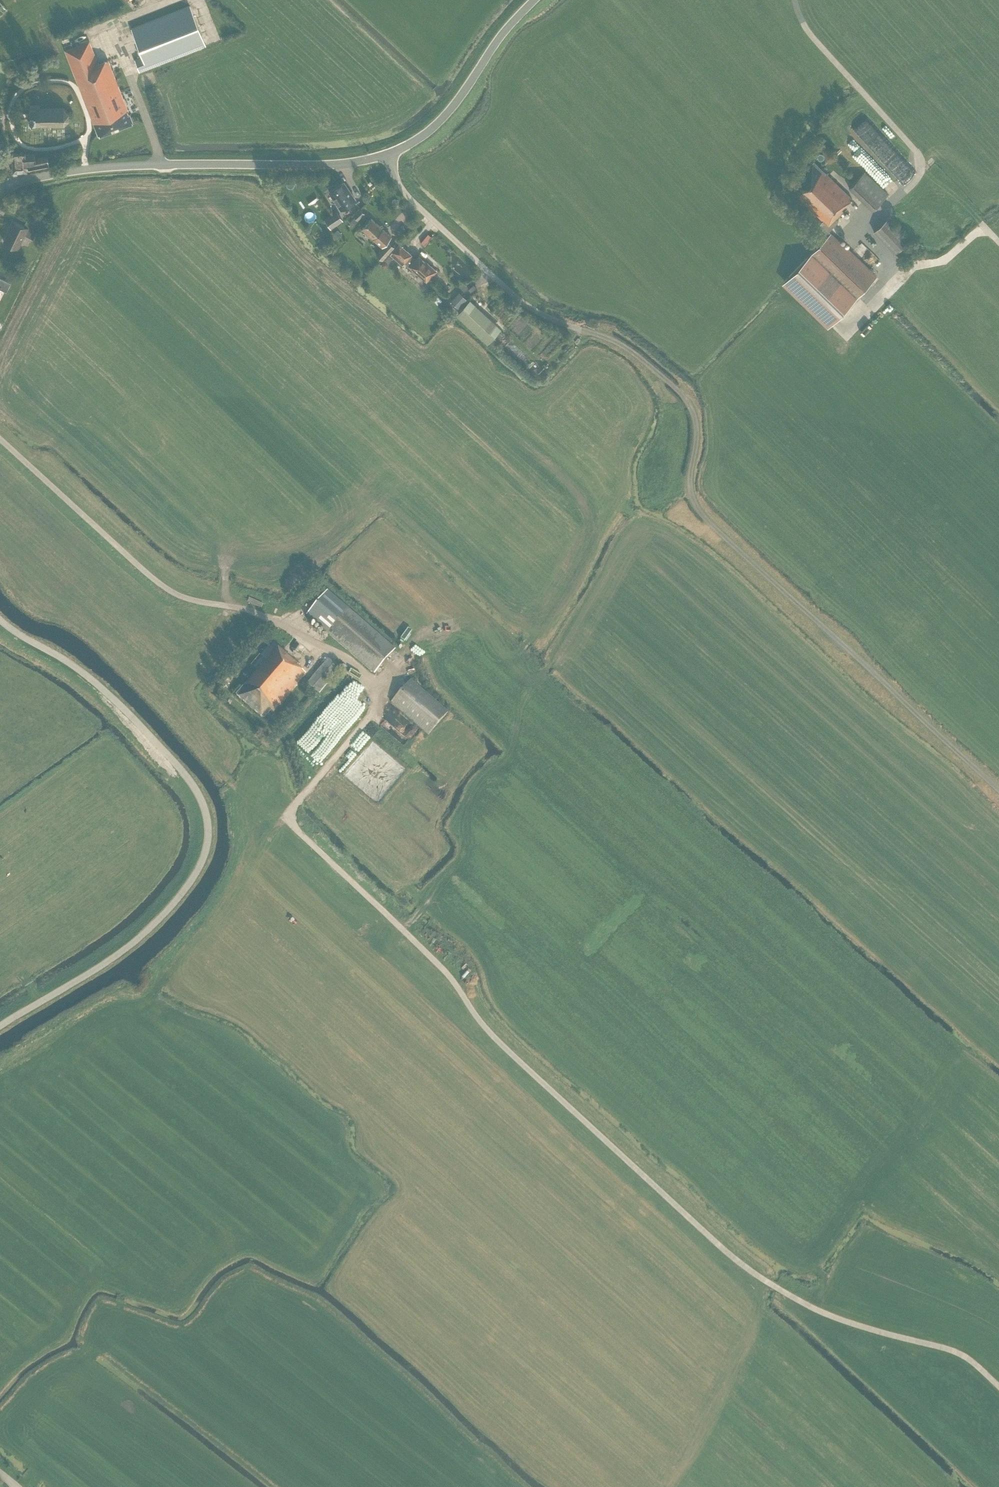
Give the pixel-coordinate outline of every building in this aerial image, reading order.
[(190,6),(131,28),(142,56),(134,59),(139,72),(205,45),(190,6)] [(98,63),(89,41),(65,50),(99,136),(133,123),(119,87),(108,59),(98,63)] [(60,108),(40,108),(40,105),(30,105),(30,108),(29,108),(29,113),(29,119),(29,123),(60,123),(64,119),(64,112),(60,108)] [(35,157),(34,153),(26,154),(26,153),(12,154),(13,173),(27,172),(27,170),(49,166),(47,155),(35,157)] [(852,198),(813,161),(788,187),(823,220),(818,225),(826,232),(820,238),(823,240),(783,280),(829,325),(876,275),(831,232),(830,232),(828,230),(838,221),(835,218),(847,206),(845,205),(852,198)] [(887,194),(865,172),(849,188),(872,210),(887,194)] [(354,199),(343,182),(330,191),(341,208),(354,199)] [(899,204),(905,210),(912,204),(906,197),(899,204)] [(352,214),(357,219),(364,213),(359,208),(352,214)] [(336,211),(325,219),(330,227),(342,220),(336,211)] [(354,216),(349,221),(353,225),(358,220),(354,216)] [(362,228),(382,246),(376,253),(382,259),(394,246),(387,240),(391,236),(371,218),(362,228)] [(908,241),(887,218),(874,231),(895,253),(908,241)] [(33,239),(40,225),(27,219),(24,226),(13,220),(9,227),(10,228),(4,241),(18,248),(25,235),(33,239)] [(340,233),(339,232),(337,230),(334,234),(338,238),(342,234),(340,233)] [(389,256),(392,258),(394,257),(403,264),(406,261),(410,265),(426,280),(431,274),(432,275),(437,270),(431,265),(430,266),(419,256),(414,261),(409,256),(411,254),(399,244),(389,256)] [(6,291),(11,282),(0,277),(0,288),(6,291)] [(459,292),(448,304),(456,312),(467,300),(459,292)] [(484,315),(469,301),(458,313),(474,327),(484,315)] [(500,329),(484,315),(474,327),(490,341),(500,329)] [(395,650),(328,591),(307,615),(374,674),(395,650)] [(298,665),(278,647),(275,651),(269,646),(261,656),(267,660),(236,696),(264,719),(270,712),(272,713),(306,674),(297,666),(298,665)] [(306,684),(318,695),(340,669),(328,659),(306,684)] [(391,704),(416,725),(428,736),(448,713),(411,681),(391,704)]
